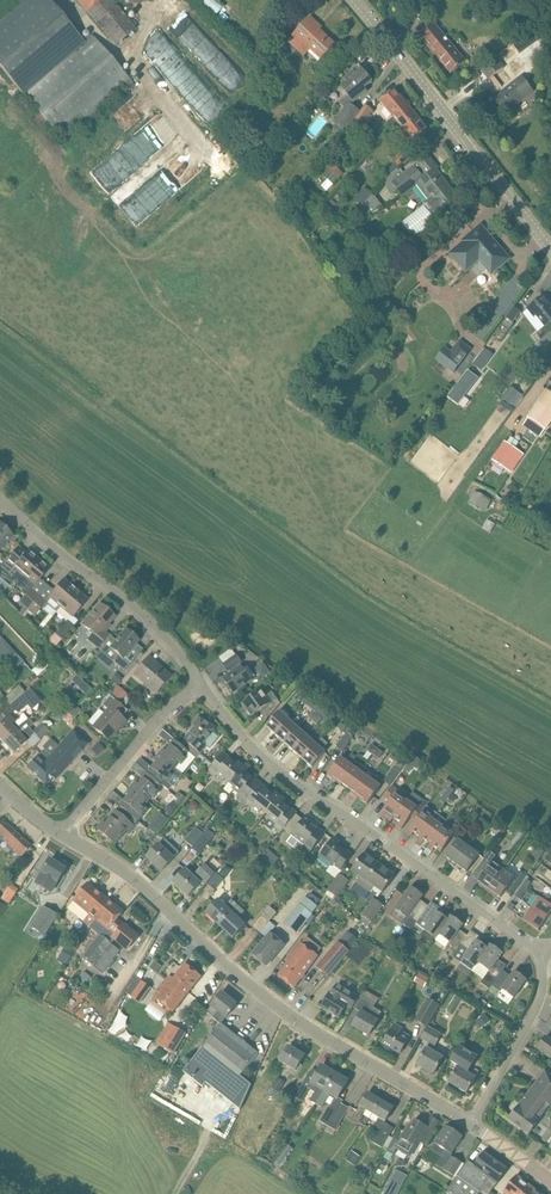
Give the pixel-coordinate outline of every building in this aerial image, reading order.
[(83,41),(48,0),(28,0),(0,24),(0,68),(63,142),(133,83),(91,34),(83,41)] [(108,36),(116,45),(136,28),(112,0),(77,0),(108,36)] [(323,58),(336,45),(315,26),(317,23),(311,17),(295,35),(289,42),(304,56),(311,47),(323,58)] [(419,35),(451,74),(465,62),(433,23),(419,35)] [(506,49),(511,55),(524,45),(520,39),(506,49)] [(496,56),(480,68),(489,80),(504,68),(496,56)] [(351,104),(367,92),(365,88),(372,82),(360,66),(345,77),(348,81),(341,86),(349,96),(345,99),(341,105),(344,107),(333,122),(346,132),(355,119),(361,112),(351,104)] [(495,100),(504,111),(512,105),(514,107),(534,92),(522,76),(504,90),(505,91),(495,100)] [(397,122),(412,110),(395,89),(380,101),(397,122)] [(355,119),(363,124),(373,111),(365,105),(361,112),(355,119)] [(414,143),(429,131),(412,110),(397,122),(414,143)] [(362,125),(358,122),(353,128),(357,131),(362,125)] [(396,163),(399,168),(413,156),(407,149),(394,160),(396,163)] [(428,155),(405,173),(404,174),(393,183),(398,189),(400,192),(403,195),(415,186),(428,203),(402,223),(415,241),(446,217),(441,212),(449,206),(446,203),(456,196),(436,170),(439,168),(428,155)] [(388,169),(391,174),(399,168),(396,163),(388,169)] [(344,173),(334,165),(324,176),(328,179),(322,186),(327,191),(344,173)] [(383,206),(373,194),(362,207),(370,217),(383,206)] [(299,217),(307,207),(299,200),(290,210),(299,217)] [(491,275),(505,264),(502,261),(508,256),(481,224),(462,241),(463,242),(449,254),(466,273),(479,261),(491,275)] [(550,322),(550,307),(543,297),(528,309),(534,317),(537,315),(545,326),(550,322)] [(514,306),(505,318),(513,323),(521,312),(514,306)] [(469,354),(457,344),(451,351),(442,364),(454,373),(463,361),(469,354)] [(474,364),(479,368),(491,352),(485,348),(474,364)] [(468,371),(449,397),(458,404),(478,379),(468,371)] [(514,407),(523,395),(510,386),(502,398),(514,407)] [(547,390),(528,417),(530,418),(525,426),(540,436),(545,429),(546,429),(550,422),(550,393),(547,390)] [(524,454),(505,441),(492,460),(512,473),(524,454)] [(474,491),(469,502),(486,510),(492,499),(474,491)] [(13,536),(0,524),(0,550),(13,536)] [(26,553),(18,547),(0,568),(0,574),(5,578),(6,577),(10,581),(18,571),(24,576),(39,559),(28,550),(26,553)] [(40,579),(50,569),(39,559),(24,576),(30,581),(21,590),(26,595),(19,603),(27,610),(48,586),(40,579)] [(61,607),(76,589),(64,579),(54,591),(48,586),(27,610),(35,616),(45,604),(56,613),(61,607)] [(73,617),(88,600),(76,589),(61,607),(73,617)] [(103,630),(114,617),(100,605),(83,625),(92,633),(87,639),(97,648),(109,635),(103,630)] [(68,620),(56,633),(56,634),(62,640),(74,626),(68,620)] [(136,644),(139,640),(126,629),(117,640),(111,636),(99,651),(124,672),(143,650),(136,644)] [(55,632),(47,642),(54,649),(62,640),(56,634),(56,633),(55,632)] [(17,654),(2,638),(0,639),(0,656),(5,663),(17,654)] [(48,665),(39,656),(36,659),(36,658),(32,662),(36,666),(32,671),(38,677),(46,669),(45,668),(48,665)] [(240,664),(242,663),(236,656),(224,664),(229,671),(230,671),(232,674),(224,679),(234,693),(252,679),(241,665),(240,664)] [(135,675),(156,693),(170,676),(162,669),(161,671),(154,665),(156,664),(148,658),(135,675)] [(271,673),(264,662),(256,668),(263,678),(271,673)] [(67,669),(63,673),(69,679),(73,675),(67,669)] [(117,673),(111,679),(117,685),(123,678),(117,673)] [(91,690),(85,683),(79,689),(85,695),(91,690)] [(25,693),(19,685),(4,698),(5,698),(4,698),(11,706),(25,693)] [(121,701),(127,694),(117,685),(111,693),(121,701)] [(18,713),(27,705),(37,696),(31,688),(25,693),(11,706),(18,713)] [(272,691),(266,696),(262,690),(242,704),(251,717),(264,708),(270,716),(281,704),(277,698),(272,691)] [(304,703),(307,698),(301,694),(298,699),(304,703)] [(127,711),(128,711),(110,695),(102,705),(108,710),(93,727),(107,740),(117,728),(119,730),(126,721),(119,715),(124,709),(127,711)] [(128,695),(121,702),(126,705),(132,698),(128,695)] [(310,708),(314,703),(307,698),(304,703),(310,708)] [(57,711),(63,717),(68,713),(63,706),(57,711)] [(69,713),(75,718),(81,711),(75,706),(69,713)] [(324,718),(327,713),(321,708),(317,713),(324,718)] [(57,722),(63,717),(57,711),(51,716),(57,722)] [(276,734),(289,720),(280,711),(267,726),(276,734)] [(322,719),(314,712),(309,718),(317,725),(322,719)] [(20,727),(29,719),(23,713),(15,721),(10,716),(6,720),(5,719),(0,724),(0,739),(3,743),(20,727)] [(330,722),(333,717),(327,713),(324,718),(330,722)] [(217,728),(209,722),(208,724),(199,717),(193,725),(196,727),(191,733),(190,732),(184,740),(185,740),(181,745),(189,751),(189,752),(210,769),(212,767),(198,755),(206,746),(210,749),(221,736),(215,730),(217,728)] [(337,727),(343,732),(350,723),(344,718),(337,727)] [(285,743),(298,728),(289,720),(276,734),(285,743)] [(32,731),(34,733),(39,739),(48,731),(41,723),(32,731)] [(14,754),(31,737),(30,736),(25,731),(24,731),(20,727),(3,743),(14,754)] [(294,751),(307,736),(298,728),(285,743),(294,751)] [(89,744),(74,730),(60,745),(74,759),(89,744)] [(353,737),(347,733),(337,748),(343,752),(353,737)] [(322,737),(316,744),(307,736),(294,751),(303,759),(322,738),(322,737)] [(326,753),(323,750),(328,744),(322,738),(303,759),(312,767),(326,753)] [(189,751),(181,745),(175,739),(166,750),(164,749),(159,754),(176,768),(180,764),(182,765),(188,758),(185,756),(189,752),(189,751)] [(99,743),(93,748),(98,754),(104,750),(99,743)] [(374,754),(378,748),(372,744),(368,750),(374,754)] [(59,776),(74,759),(60,745),(51,755),(44,749),(27,768),(46,786),(57,774),(59,776)] [(378,748),(374,754),(379,758),(384,753),(378,748)] [(224,789),(244,766),(238,761),(236,763),(223,753),(212,767),(210,769),(208,772),(215,777),(217,775),(224,781),(225,779),(229,783),(224,789)] [(351,765),(355,760),(357,757),(352,753),(346,761),(341,757),(328,775),(338,782),(351,764),(351,765)] [(183,774),(176,768),(159,754),(154,760),(156,761),(147,772),(162,785),(169,791),(173,786),(174,787),(180,780),(179,779),(183,774)] [(389,785),(400,771),(404,765),(394,758),(390,764),(394,767),(383,781),(389,785)] [(349,788),(364,767),(359,763),(356,768),(351,765),(351,764),(338,782),(341,785),(343,784),(349,788)] [(245,802),(260,783),(247,772),(249,770),(244,766),(224,789),(230,794),(234,789),(239,794),(237,796),(245,802)] [(371,779),(370,779),(366,775),(369,771),(364,767),(349,788),(355,793),(354,794),(358,797),(371,779)] [(158,789),(162,785),(147,772),(138,783),(136,782),(131,787),(148,801),(152,797),(154,798),(160,791),(158,789)] [(358,797),(368,804),(381,787),(375,782),(379,778),(374,774),(370,779),(371,779),(358,797)] [(266,813),(280,796),(275,792),(273,794),(260,783),(245,802),(252,808),(254,806),(260,811),(262,809),(266,813)] [(393,785),(384,798),(389,801),(395,792),(397,793),(399,790),(393,785)] [(144,806),(148,801),(131,787),(127,793),(129,794),(119,805),(120,806),(134,818),(139,821),(143,816),(141,814),(146,807),(144,806)] [(451,794),(447,790),(440,799),(445,803),(451,794)] [(187,798),(179,791),(175,795),(183,802),(187,798)] [(407,800),(397,793),(395,792),(389,801),(380,814),(385,817),(388,813),(394,818),(407,800)] [(457,798),(452,794),(447,800),(452,804),(457,798)] [(296,815),(297,813),(284,803),(286,801),(280,796),(266,813),(271,817),(269,818),(276,824),(274,826),(281,832),(284,830),(296,815)] [(421,801),(417,807),(407,800),(394,818),(400,822),(397,826),(402,829),(411,817),(416,820),(423,811),(427,805),(421,801)] [(214,802),(211,806),(217,811),(220,807),(214,802)] [(136,824),(139,821),(134,818),(120,806),(116,810),(105,823),(103,821),(97,828),(116,844),(126,831),(129,833),(135,826),(130,822),(131,820),(136,824)] [(434,819),(423,811),(416,820),(407,833),(412,836),(414,832),(420,837),(421,837),(434,819)] [(156,818),(164,825),(168,820),(160,813),(156,818)] [(284,830),(292,836),(303,820),(296,815),(284,830)] [(310,853),(325,833),(312,823),(313,821),(307,816),(303,820),(292,836),(287,842),(299,852),(303,847),(310,853)] [(30,847),(1,819),(0,820),(0,843),(3,840),(21,857),(30,847)] [(431,844),(444,826),(434,819),(421,837),(420,837),(417,841),(422,844),(428,836),(433,840),(431,844)] [(483,827),(487,823),(481,819),(478,824),(483,827)] [(462,823),(458,820),(452,828),(457,831),(462,823)] [(480,832),(485,835),(492,826),(487,823),(483,827),(480,832)] [(192,846),(206,830),(200,826),(198,829),(196,828),(185,841),(192,846)] [(435,848),(441,852),(455,834),(444,826),(431,844),(428,848),(432,852),(435,848)] [(211,839),(204,834),(206,830),(192,846),(201,853),(211,839)] [(340,870),(353,855),(339,844),(341,842),(334,837),(319,857),(332,867),(334,865),(340,870)] [(148,857),(162,871),(174,859),(174,858),(180,852),(166,839),(160,845),(159,845),(148,857)] [(454,867),(469,847),(458,839),(446,856),(451,860),(449,863),(454,867)] [(264,843),(258,849),(263,854),(269,847),(264,843)] [(536,848),(544,853),(547,849),(540,843),(536,848)] [(462,868),(467,872),(480,855),(469,847),(454,867),(460,871),(462,868)] [(268,849),(263,854),(268,859),(273,854),(268,849)] [(488,892),(503,871),(492,862),(496,856),(490,852),(485,857),(491,862),(478,881),(481,883),(479,885),(488,892)] [(363,888),(380,865),(364,854),(352,871),(360,877),(356,883),(363,888)] [(217,861),(222,866),(224,864),(227,861),(222,856),(217,861)] [(65,871),(66,869),(64,868),(64,866),(60,863),(58,864),(51,859),(43,872),(43,873),(39,880),(53,889),(58,882),(65,871)] [(207,884),(216,873),(206,864),(194,878),(185,870),(174,882),(189,896),(200,884),(199,883),(202,880),(206,884),(207,884)] [(228,867),(224,864),(222,866),(216,873),(220,876),(228,867)] [(383,893),(395,876),(380,865),(363,888),(370,893),(374,887),(383,893)] [(228,867),(220,876),(216,873),(207,884),(215,891),(224,879),(232,870),(228,867)] [(294,873),(294,870),(291,867),(287,868),(285,870),(285,874),(288,876),(291,876),(294,873)] [(289,879),(298,887),(306,879),(296,871),(289,879)] [(525,877),(524,877),(519,873),(514,879),(503,871),(488,892),(496,897),(497,895),(501,898),(515,879),(520,883),(525,877)] [(349,881),(340,874),(328,891),(337,898),(349,881)] [(531,882),(527,879),(523,885),(527,888),(531,882)] [(9,904),(18,889),(5,881),(0,890),(0,891),(0,893),(3,895),(1,899),(9,904)] [(96,919),(111,902),(89,883),(74,901),(75,901),(69,908),(84,920),(83,921),(91,928),(96,919)] [(520,900),(528,889),(523,886),(515,896),(520,900)] [(416,924),(429,906),(423,901),(421,903),(419,902),(423,896),(411,887),(395,909),(407,917),(402,923),(412,930),(416,924)] [(541,898),(549,904),(550,901),(550,896),(549,894),(545,892),(541,898)] [(549,904),(541,898),(539,897),(531,908),(550,922),(550,921),(550,905),(549,904)] [(232,912),(238,905),(232,899),(225,906),(219,900),(207,913),(220,925),(232,912)] [(383,905),(374,899),(363,916),(371,922),(383,905)] [(126,949),(136,935),(118,920),(124,913),(111,902),(96,919),(91,928),(100,936),(83,959),(103,974),(121,951),(112,944),(115,940),(126,949)] [(449,920),(448,920),(439,913),(442,909),(432,902),(429,906),(416,924),(425,930),(424,930),(425,931),(423,934),(423,939),(428,942),(432,941),(434,937),(436,939),(439,935),(438,934),(449,920)] [(507,908),(512,911),(515,905),(511,903),(507,908)] [(297,934),(312,913),(311,912),(313,909),(307,905),(305,907),(300,904),(284,924),(297,934)] [(245,925),(238,918),(245,912),(238,905),(232,912),(220,925),(233,938),(245,925)] [(31,927),(45,935),(58,915),(44,906),(31,927)] [(270,906),(253,926),(260,933),(277,912),(270,906)] [(9,922),(18,913),(12,908),(3,917),(9,922)] [(547,927),(550,922),(531,908),(523,919),(539,931),(543,925),(547,927)] [(457,951),(461,945),(468,936),(462,931),(461,932),(459,931),(463,925),(451,916),(448,920),(449,920),(438,934),(439,935),(450,942),(448,944),(457,951)] [(340,942),(350,951),(359,941),(348,931),(339,941),(340,942)] [(453,957),(472,971),(475,967),(476,967),(479,963),(478,963),(488,948),(479,942),(481,938),(471,931),(468,936),(461,945),(457,951),(453,957)] [(267,966),(285,944),(271,933),(253,954),(267,966)] [(371,950),(360,940),(351,951),(362,961),(371,950)] [(318,956),(301,943),(300,942),(286,960),(289,962),(278,975),(294,988),(318,956)] [(328,977),(350,952),(350,951),(340,942),(317,967),(328,977)] [(503,953),(491,945),(488,948),(478,963),(479,963),(476,967),(475,967),(472,971),(484,979),(480,983),(489,989),(490,989),(492,986),(503,971),(507,965),(500,961),(500,962),(498,961),(503,953)] [(65,947),(58,959),(67,965),(74,952),(65,947)] [(155,961),(150,967),(156,972),(161,966),(155,961)] [(191,990),(202,976),(185,963),(175,977),(191,990)] [(435,980),(441,972),(437,969),(435,973),(430,970),(428,974),(432,977),(435,980)] [(527,980),(515,971),(511,976),(503,971),(492,986),(490,989),(489,989),(487,993),(492,997),(495,993),(496,994),(499,991),(499,992),(502,989),(514,998),(527,980)] [(91,976),(85,972),(78,981),(85,986),(91,976)] [(415,981),(425,987),(429,980),(419,974),(415,981)] [(151,1003),(166,1015),(170,1010),(173,1013),(191,990),(175,977),(174,978),(170,975),(153,997),(155,998),(151,1003)] [(450,982),(440,975),(436,981),(447,988),(450,982)] [(140,1003),(151,987),(142,981),(132,997),(140,1003)] [(353,1008),(360,997),(337,983),(331,993),(330,993),(322,1007),(339,1018),(346,1007),(352,1010),(353,1008)] [(374,1008),(376,1005),(379,999),(364,990),(360,997),(353,1008),(361,1012),(353,1026),(369,1035),(377,1021),(376,1021),(382,1012),(374,1008)] [(478,1003),(482,996),(476,992),(472,999),(478,1003)] [(226,1017),(237,1004),(222,993),(211,1006),(212,1006),(207,1013),(213,1018),(219,1011),(226,1017)] [(70,996),(66,1001),(72,1006),(76,1002),(70,996)] [(484,1009),(488,1004),(482,1000),(479,1005),(484,1009)] [(426,1025),(437,1006),(429,1001),(417,1020),(426,1025)] [(491,1020),(486,1014),(476,1022),(481,1028),(491,1020)] [(241,1076),(251,1063),(258,1054),(221,1024),(183,1072),(203,1087),(206,1083),(240,1110),(251,1085),(241,1076)] [(409,1037),(401,1032),(403,1029),(394,1024),(383,1044),(400,1053),(409,1037)] [(173,1026),(161,1046),(174,1054),(187,1034),(173,1026)] [(418,1064),(434,1073),(443,1058),(432,1052),(442,1035),(428,1027),(421,1038),(430,1043),(427,1049),(427,1048),(418,1064)] [(546,1036),(538,1048),(550,1058),(550,1040),(546,1036)] [(296,1071),(305,1055),(289,1046),(280,1061),(296,1071)] [(467,1093),(476,1078),(467,1073),(477,1057),(459,1046),(450,1060),(459,1066),(449,1082),(467,1093)] [(315,1104),(336,1074),(322,1066),(311,1084),(309,1088),(309,1089),(315,1093),(310,1101),(315,1104)] [(550,1106),(550,1107),(550,1076),(545,1071),(509,1119),(529,1134),(539,1121),(550,1106)] [(337,1099),(348,1081),(336,1074),(315,1104),(323,1108),(330,1095),(337,1099)] [(276,1099),(286,1082),(277,1077),(267,1094),(276,1099)] [(309,1089),(309,1088),(302,1084),(295,1097),(302,1101),(309,1089)] [(373,1114),(381,1100),(368,1093),(360,1106),(356,1112),(352,1119),(359,1123),(366,1110),(373,1114)] [(385,1123),(394,1108),(381,1100),(373,1114),(379,1118),(376,1123),(375,1123),(371,1130),(376,1133),(371,1141),(382,1148),(394,1128),(385,1123)] [(324,1130),(333,1136),(349,1108),(341,1103),(337,1111),(328,1126),(327,1126),(324,1130)] [(337,1111),(336,1111),(328,1106),(320,1122),(327,1126),(328,1126),(337,1111)] [(418,1140),(426,1145),(434,1131),(425,1126),(415,1120),(411,1127),(408,1125),(399,1141),(394,1138),(386,1151),(393,1155),(398,1148),(407,1153),(409,1154),(414,1146),(418,1140)] [(431,1150),(441,1157),(445,1151),(451,1154),(462,1137),(446,1126),(431,1150)] [(313,1145),(308,1142),(304,1148),(309,1151),(313,1145)] [(293,1148),(287,1144),(275,1162),(280,1167),(293,1148)] [(360,1156),(352,1151),(346,1160),(354,1165),(360,1156)] [(485,1153),(484,1152),(474,1165),(468,1160),(446,1192),(448,1193),(493,1193),(490,1193),(496,1184),(497,1185),(508,1169),(500,1163),(498,1166),(493,1163),(495,1160),(485,1153)] [(452,1157),(444,1169),(454,1176),(462,1163),(452,1157)] [(408,1176),(397,1170),(384,1193),(398,1193),(408,1176)] [(532,1187),(517,1175),(504,1192),(506,1193),(527,1193),(532,1187)]
